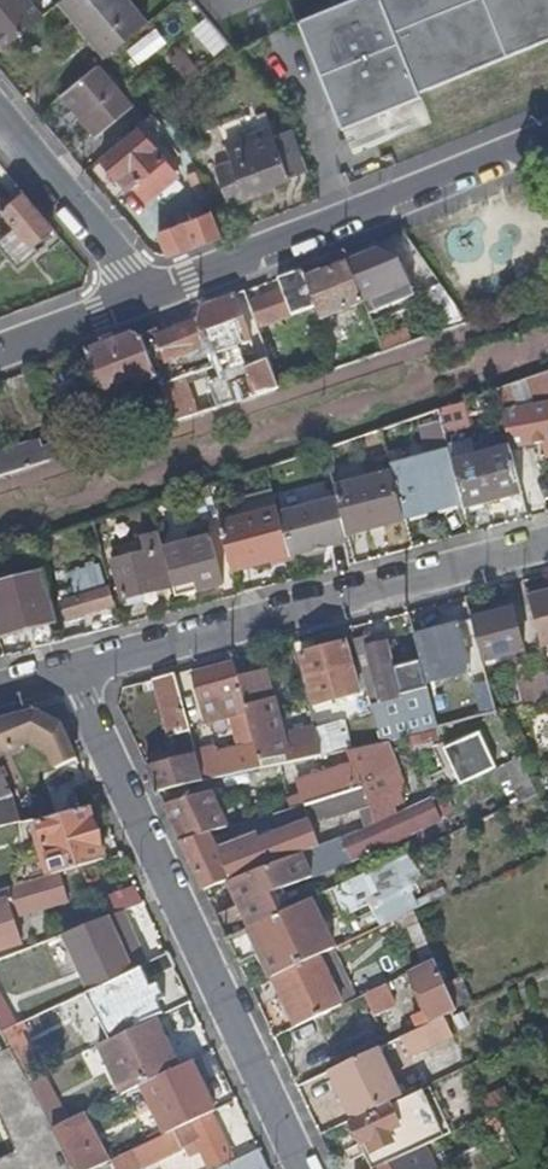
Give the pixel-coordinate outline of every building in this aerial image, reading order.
[(7,47),(43,16),(30,0),(0,0),(0,40),(7,47)] [(148,22),(130,0),(63,0),(60,2),(107,57),(148,22)] [(547,40),(547,0),(349,0),(297,22),(342,129),(419,97),(418,93),(547,40)] [(204,15),(187,28),(209,56),(226,44),(204,15)] [(199,74),(182,53),(172,62),(189,83),(199,74)] [(96,67),(61,96),(94,135),(129,106),(96,67)] [(159,123),(153,115),(138,128),(140,130),(104,160),(129,190),(165,160),(145,134),(159,123)] [(275,186),(292,179),(283,156),(273,131),(227,148),(232,163),(216,169),(231,208),(270,193),(269,188),(275,186)] [(292,179),(307,173),(298,150),(283,156),(292,179)] [(54,230),(28,199),(24,193),(6,208),(3,211),(16,227),(0,241),(0,247),(18,270),(40,252),(34,246),(54,230)] [(206,207),(146,222),(153,249),(213,234),(206,207)] [(364,304),(398,291),(389,267),(383,269),(379,258),(374,255),(349,265),(364,304)] [(296,329),(364,304),(349,265),(305,282),(301,273),(278,282),(282,291),(247,304),(257,331),(292,317),(296,329)] [(364,304),(369,317),(403,304),(398,291),(364,304)] [(173,423),(197,416),(183,379),(213,368),(209,358),(249,343),(233,298),(200,311),(197,323),(155,339),(172,384),(159,388),(161,391),(173,423)] [(161,391),(159,388),(142,340),(134,335),(85,354),(103,401),(148,384),(152,395),(161,391)] [(218,409),(278,390),(268,362),(248,369),(252,382),(213,394),(218,409)] [(36,384),(55,437),(66,433),(72,431),(65,412),(72,410),(66,393),(71,391),(76,389),(84,386),(77,367),(36,384)] [(547,441),(547,373),(494,391),(509,448),(547,441)] [(76,389),(71,391),(75,400),(80,399),(76,389)] [(97,421),(109,417),(103,401),(92,405),(97,421)] [(461,419),(457,403),(438,411),(441,422),(441,425),(461,419)] [(462,502),(452,463),(441,425),(441,422),(421,427),(428,455),(390,465),(392,470),(404,517),(462,502)] [(59,448),(63,458),(74,455),(70,444),(66,433),(55,437),(59,448)] [(74,455),(96,448),(92,437),(70,444),(74,455)] [(454,462),(478,456),(473,438),(450,445),(454,462)] [(0,455),(0,478),(5,477),(63,458),(59,448),(48,451),(45,442),(0,455)] [(486,504),(521,495),(509,448),(478,456),(454,462),(452,463),(462,502),(464,509),(464,510),(486,504)] [(381,527),(405,520),(404,517),(392,470),(334,486),(336,494),(346,530),(379,521),(381,527)] [(197,523),(216,517),(208,487),(188,493),(197,523)] [(289,557),(349,542),(346,530),(336,494),(277,510),(289,557)] [(405,520),(406,524),(464,509),(462,502),(404,517),(405,520)] [(464,510),(465,514),(487,509),(486,504),(464,510)] [(232,573),(289,557),(277,510),(219,527),(232,573)] [(174,588),(164,552),(159,532),(143,537),(148,554),(113,563),(124,601),(174,588)] [(174,588),(175,594),(194,589),(196,596),(205,593),(203,586),(225,580),(213,538),(209,539),(207,533),(190,537),(192,544),(164,552),(174,588)] [(59,625),(54,606),(45,573),(0,585),(0,639),(0,641),(59,625)] [(526,592),(541,650),(547,648),(547,586),(526,592)] [(59,625),(116,609),(111,591),(54,606),(59,625)] [(514,610),(472,620),(483,662),(525,651),(514,610)] [(460,633),(416,643),(423,672),(426,682),(470,670),(460,633)] [(363,694),(349,639),(301,652),(313,708),(363,694)] [(372,667),(360,670),(374,726),(411,717),(433,711),(428,689),(399,696),(395,679),(386,644),(362,651),(363,658),(369,656),(372,667)] [(238,677),(235,666),(194,676),(208,731),(213,730),(211,722),(223,719),(218,700),(243,694),(238,677)] [(497,712),(547,700),(547,676),(546,667),(512,675),(515,692),(511,693),(512,697),(494,701),(496,711),(497,712)] [(248,713),(256,745),(262,768),(320,752),(313,726),(282,734),(265,671),(238,677),(243,694),(248,713)] [(423,672),(395,679),(399,696),(428,689),(426,682),(423,672)] [(176,675),(156,680),(170,736),(174,735),(181,762),(148,770),(159,792),(204,783),(197,758),(176,675)] [(223,719),(248,713),(243,694),(218,700),(223,719)] [(494,701),(492,695),(474,700),(478,716),(496,711),(494,701)] [(0,721),(0,757),(30,743),(50,754),(58,774),(79,764),(58,719),(42,710),(0,721)] [(511,763),(521,759),(502,715),(491,718),(511,763)] [(411,717),(374,726),(378,742),(415,733),(411,717)] [(317,728),(324,755),(347,750),(355,748),(347,721),(317,728)] [(441,730),(408,738),(412,749),(444,740),(441,730)] [(446,749),(462,785),(496,770),(480,735),(446,749)] [(408,738),(375,746),(380,757),(412,749),(408,738)] [(256,745),(197,758),(204,783),(262,769),(262,768),(256,745)] [(354,766),(363,787),(378,824),(399,814),(392,799),(399,796),(393,784),(391,785),(380,757),(375,746),(348,753),(354,766)] [(516,789),(522,802),(538,794),(521,759),(511,763),(505,765),(512,780),(516,789)] [(21,824),(16,799),(10,785),(0,765),(0,828),(21,824)] [(505,765),(496,770),(503,784),(512,780),(505,765)] [(288,798),(292,809),(363,787),(354,766),(298,783),(301,795),(288,798)] [(363,787),(292,809),(294,816),(299,820),(307,817),(311,817),(313,822),(358,808),(364,829),(378,824),(363,787)] [(507,794),(513,806),(522,802),(516,789),(507,794)] [(216,791),(165,806),(182,842),(209,834),(234,826),(216,791)] [(239,907),(217,916),(228,940),(292,910),(283,889),(310,878),(310,876),(366,853),(365,850),(405,833),(406,835),(439,821),(432,799),(399,814),(378,824),(364,829),(322,845),(229,882),(234,893),(239,907)] [(59,874),(104,861),(88,809),(77,812),(37,824),(36,821),(30,822),(31,829),(38,828),(52,877),(59,874)] [(209,834),(182,842),(205,891),(219,886),(229,882),(322,845),(313,822),(311,817),(307,817),(309,824),(295,828),(219,856),(209,834)] [(46,878),(52,877),(38,828),(31,829),(46,878)] [(386,878),(402,916),(404,915),(415,910),(397,872),(386,878)] [(59,874),(52,877),(46,878),(20,886),(0,892),(0,953),(24,944),(14,920),(68,902),(59,874)] [(229,882),(219,886),(225,898),(234,893),(229,882)] [(133,910),(145,905),(137,890),(127,894),(133,910)] [(112,918),(121,914),(133,910),(127,894),(125,891),(105,899),(112,918)] [(292,910),(228,940),(240,964),(261,954),(272,979),(319,957),(297,908),(292,910)] [(415,910),(404,915),(426,966),(435,961),(415,910)] [(113,980),(143,966),(121,914),(112,918),(82,929),(95,963),(99,974),(93,976),(82,980),(87,993),(113,980)] [(37,946),(45,943),(42,937),(35,940),(37,946)] [(336,990),(343,1005),(357,999),(334,950),(320,956),(336,990)] [(147,974),(172,963),(168,954),(143,966),(147,974)] [(319,957),(272,979),(296,1027),(343,1005),(336,990),(320,956),(319,957)] [(432,1022),(447,1015),(456,1010),(435,961),(426,966),(411,973),(432,1022)] [(89,966),(93,976),(99,974),(95,963),(89,966)] [(125,984),(147,974),(143,966),(113,980),(126,1011),(135,1008),(125,984)] [(163,1013),(147,974),(125,984),(135,1008),(141,1023),(163,1013)] [(108,1043),(143,1026),(141,1023),(135,1008),(126,1011),(113,980),(87,993),(84,994),(108,1043)] [(388,984),(366,994),(377,1016),(399,1005),(388,984)] [(3,1033),(15,1027),(6,1011),(9,1009),(1,994),(0,994),(0,1028),(3,1033)] [(432,1022),(402,1037),(413,1059),(457,1039),(447,1015),(432,1022)] [(10,1047),(28,1081),(43,1074),(51,1070),(26,1022),(15,1027),(3,1033),(10,1047)] [(142,1086),(180,1069),(171,1051),(164,1054),(149,1023),(143,1026),(108,1043),(101,1047),(124,1095),(142,1086)] [(54,1129),(28,1081),(10,1047),(0,1052),(0,1116),(16,1151),(0,1159),(0,1168),(75,1168),(54,1129)] [(379,1048),(330,1072),(353,1121),(402,1097),(379,1048)] [(468,1056),(471,1065),(477,1062),(479,1061),(475,1054),(468,1056)] [(210,1115),(215,1112),(191,1064),(180,1069),(142,1086),(167,1135),(210,1115)] [(28,1081),(54,1129),(68,1122),(43,1074),(28,1081)] [(498,1112),(516,1104),(508,1087),(481,1098),(489,1116),(498,1112)] [(386,1165),(448,1136),(426,1090),(353,1125),(362,1144),(367,1142),(373,1153),(367,1155),(374,1168),(377,1168),(386,1165)] [(506,1130),(498,1112),(489,1116),(481,1120),(489,1138),(506,1130)] [(231,1158),(210,1115),(167,1135),(135,1151),(141,1165),(142,1166),(191,1144),(196,1154),(204,1151),(212,1167),(231,1158)] [(75,1168),(97,1168),(111,1162),(106,1154),(96,1158),(75,1118),(68,1122),(54,1129),(75,1168)] [(261,1150),(221,1168),(270,1168),(261,1150)] [(141,1165),(135,1151),(121,1157),(126,1168),(133,1168),(141,1165)]
